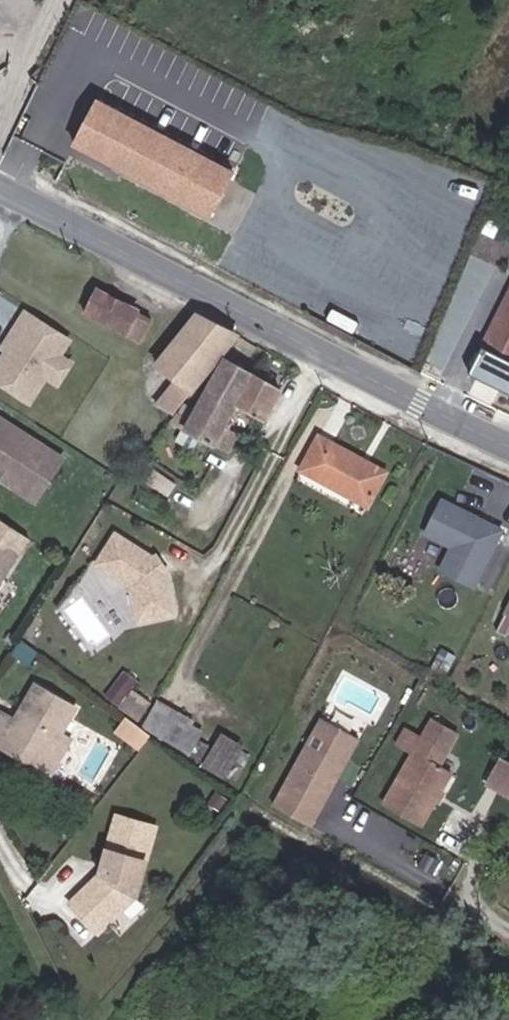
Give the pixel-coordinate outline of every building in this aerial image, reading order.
[(227,205),(249,161),(116,92),(92,136),(227,205)] [(146,343),(157,319),(110,293),(96,317),(146,343)] [(21,313),(12,328),(17,331),(0,359),(0,384),(28,401),(44,376),(57,354),(65,340),(21,313)] [(164,408),(180,424),(244,346),(250,337),(211,317),(203,326),(166,375),(181,386),(164,408)] [(508,354),(508,323),(497,349),(508,354)] [(57,383),(69,362),(57,354),(44,376),(57,383)] [(288,393),(234,367),(200,428),(187,421),(182,430),(244,463),(254,444),(236,434),(247,413),(273,425),(288,393)] [(7,489),(15,477),(40,493),(59,463),(0,424),(0,485),(7,489)] [(372,503),(390,468),(323,435),(307,469),(372,503)] [(40,493),(15,477),(7,489),(31,506),(40,493)] [(478,591),(506,534),(445,505),(429,538),(456,552),(444,575),(478,591)] [(22,542),(0,527),(0,575),(22,542)] [(143,579),(151,569),(116,540),(91,571),(123,597),(126,634),(163,630),(159,591),(158,592),(143,579)] [(159,591),(169,578),(154,566),(151,569),(143,579),(158,592),(159,591)] [(134,685),(139,677),(124,668),(106,698),(143,719),(155,698),(134,685)] [(0,708),(0,739),(2,736),(39,757),(36,762),(38,763),(57,728),(71,702),(31,680),(13,715),(0,708)] [(177,747),(190,721),(165,707),(154,730),(177,747)] [(186,754),(188,749),(197,734),(201,726),(190,721),(177,747),(186,754)] [(314,834),(363,747),(326,726),(277,813),(314,834)] [(57,728),(38,763),(48,768),(67,733),(57,728)] [(458,776),(475,748),(442,729),(432,746),(426,758),(458,776)] [(218,730),(201,765),(227,777),(243,742),(218,730)] [(188,749),(199,755),(207,739),(197,734),(188,749)] [(426,758),(432,746),(420,739),(411,756),(423,763),(426,758)] [(435,835),(466,781),(458,776),(426,758),(423,763),(395,812),(435,835)] [(508,805),(508,778),(497,799),(508,805)] [(170,812),(129,805),(121,857),(126,858),(125,865),(120,867),(91,897),(121,926),(158,887),(170,812)]
